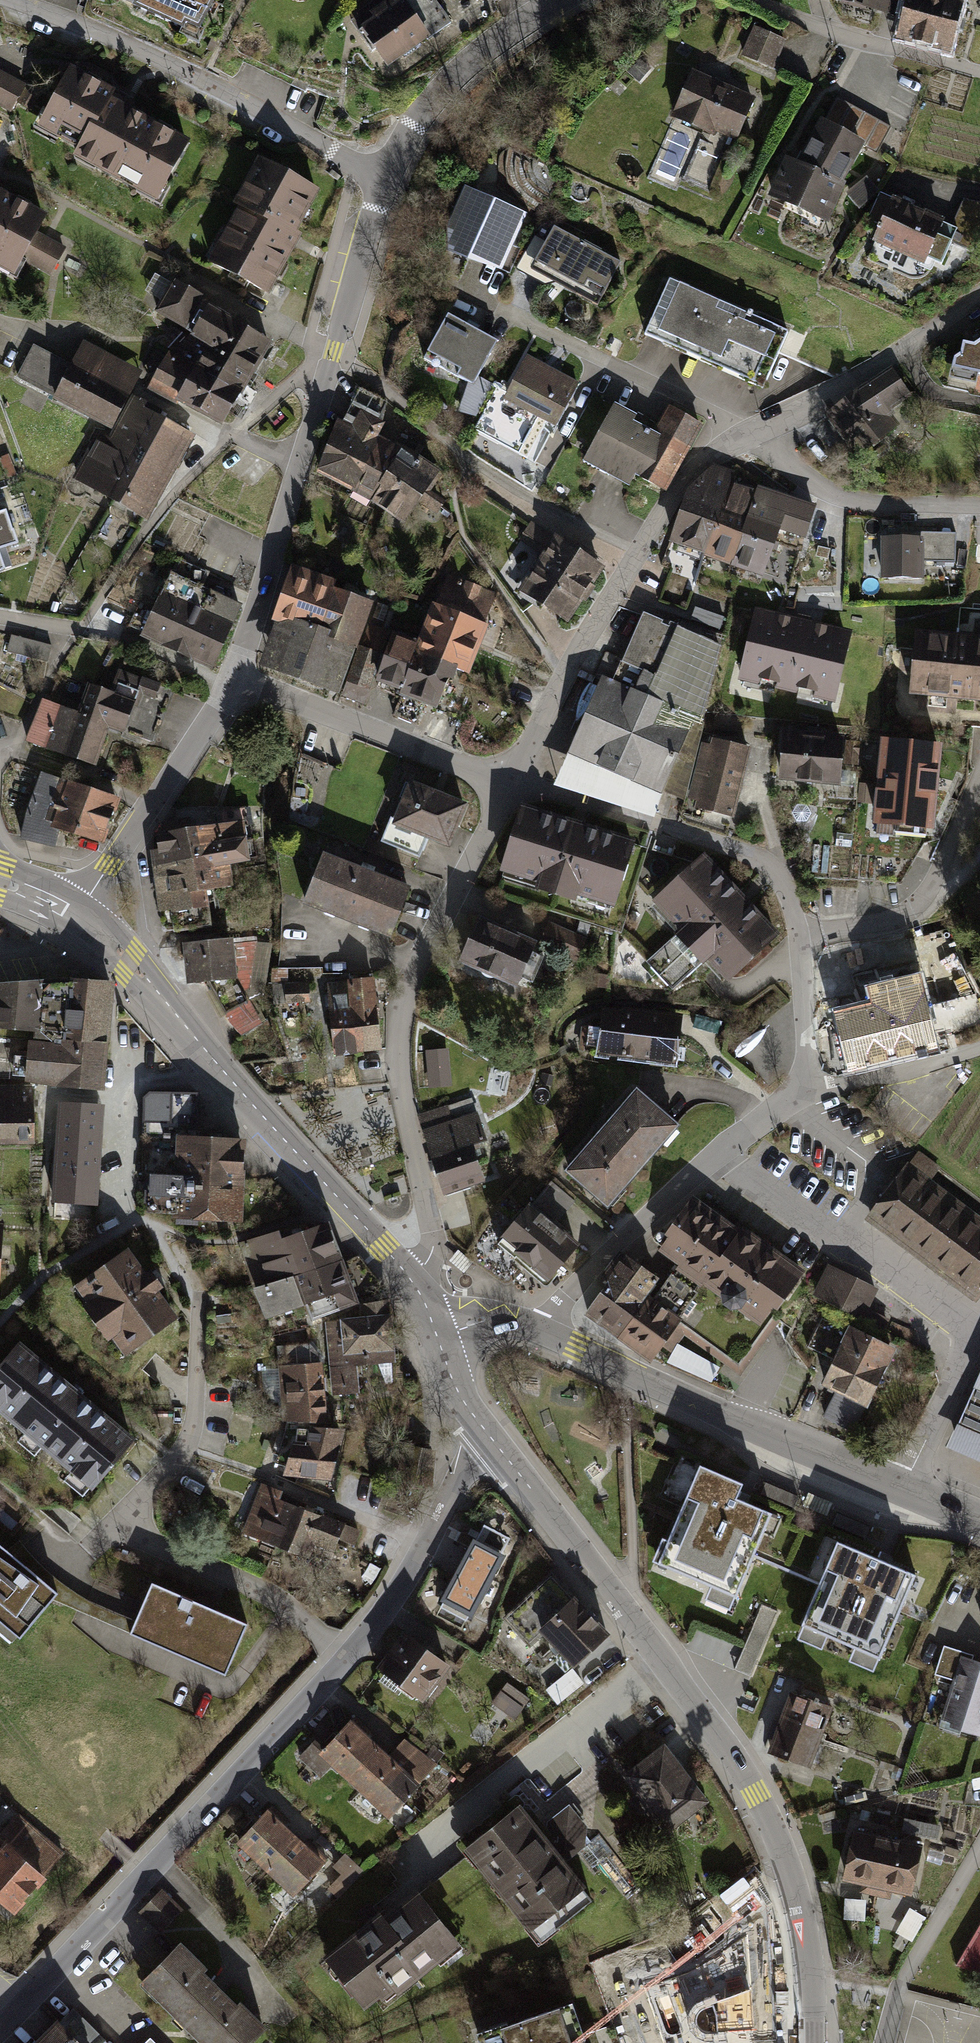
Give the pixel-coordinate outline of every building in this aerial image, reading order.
[(207,0),(139,0),(134,11),(199,43),(220,3),(207,0)] [(352,19),(388,71),(452,24),(435,0),(380,0),(352,19)] [(895,18),(899,0),(823,0),(895,18)] [(899,44),(957,57),(969,1),(966,0),(909,0),(899,44)] [(788,43),(755,27),(742,55),(775,70),(788,43)] [(0,69),(0,107),(13,115),(29,86),(0,69)] [(117,98),(71,71),(38,132),(79,153),(73,163),(159,208),(191,146),(113,105),(117,98)] [(759,101),(694,71),(673,120),(739,147),(759,101)] [(893,126),(837,98),(798,166),(788,162),(769,203),(829,230),(868,148),(878,154),(893,126)] [(318,205),(258,170),(208,256),(268,291),(318,205)] [(881,192),(867,178),(848,195),(861,210),(881,192)] [(528,217),(466,190),(448,229),(450,258),(503,276),(528,217)] [(884,227),(870,261),(914,280),(926,278),(934,272),(939,264),(944,267),(961,230),(880,194),(870,222),(884,227)] [(0,200),(0,273),(15,282),(26,263),(53,277),(69,250),(42,234),(48,223),(0,200)] [(622,267),(554,231),(534,271),(600,307),(622,267)] [(789,335),(671,281),(646,340),(766,394),(789,335)] [(202,299),(174,283),(155,317),(182,333),(202,299)] [(513,327),(464,301),(432,360),(481,386),(513,327)] [(276,348),(210,307),(192,337),(165,352),(145,391),(224,433),(276,348)] [(948,367),(979,374),(979,335),(973,340),(959,337),(958,347),(950,352),(948,367)] [(112,434),(142,372),(83,343),(71,366),(34,346),(15,382),(55,400),(52,403),(112,434)] [(581,384),(530,359),(510,399),(561,424),(581,384)] [(891,364),(822,411),(856,451),(899,420),(888,407),(912,393),(891,364)] [(345,425),(338,422),(320,479),(406,529),(443,476),(381,440),(388,407),(359,391),(345,425)] [(97,434),(68,487),(147,523),(196,438),(160,419),(163,413),(136,398),(112,442),(97,434)] [(658,433),(615,409),(582,467),(632,495),(640,481),(667,495),(705,427),(671,408),(658,433)] [(712,462),(685,484),(664,537),(763,575),(779,528),(804,537),(816,503),(753,483),(752,487),(730,480),(734,470),(712,462)] [(606,572),(530,525),(520,542),(544,557),(519,598),(570,629),(606,572)] [(13,570),(0,532),(0,575),(13,570)] [(953,534),(881,533),(881,577),(924,577),(924,558),(952,558),(953,534)] [(339,586),(293,570),(257,672),(341,702),(373,606),(337,593),(339,586)] [(210,594),(171,574),(141,641),(213,674),(234,629),(202,614),(210,594)] [(498,596),(449,575),(437,608),(433,606),(418,647),(391,638),(386,656),(362,648),(344,698),(366,706),(374,686),(440,713),(448,692),(452,694),(460,676),(471,680),(490,629),(487,628),(498,596)] [(853,628),(756,605),(738,678),(835,701),(853,628)] [(721,646),(643,613),(618,660),(639,670),(632,687),(600,673),(551,780),(653,814),(661,792),(683,799),(721,646)] [(390,633),(368,625),(362,646),(383,654),(390,633)] [(912,627),(906,692),(979,698),(979,632),(912,627)] [(12,635),(7,651),(47,662),(51,645),(12,635)] [(73,729),(62,760),(95,775),(111,726),(128,732),(140,697),(157,703),(163,687),(119,670),(110,693),(90,685),(81,715),(77,714),(71,729),(73,729)] [(71,729),(77,714),(44,700),(25,747),(62,760),(73,729),(71,729)] [(841,736),(780,729),(775,771),(836,781),(841,736)] [(750,744),(707,734),(705,742),(700,740),(687,796),(691,797),(690,805),(732,816),(750,744)] [(939,741),(879,735),(870,817),(930,824),(939,741)] [(121,804),(43,775),(25,817),(21,844),(56,853),(60,837),(105,849),(121,804)] [(465,801),(406,777),(381,840),(420,856),(426,837),(446,844),(465,801)] [(633,837),(520,802),(498,868),(535,879),(532,886),(575,898),(577,891),(613,902),(633,837)] [(160,851),(153,852),(163,931),(175,929),(175,931),(210,926),(207,901),(199,902),(198,892),(231,888),(228,862),(247,860),(242,824),(247,823),(245,810),(222,813),(223,825),(192,829),(191,819),(163,823),(158,835),(160,851)] [(411,885),(317,848),(295,900),(391,935),(411,885)] [(778,931),(702,849),(649,899),(678,929),(648,959),(670,985),(703,957),(722,978),(778,931)] [(533,940),(473,915),(455,957),(513,983),(533,940)] [(584,940),(549,925),(541,943),(557,950),(559,947),(578,955),(584,940)] [(231,936),(179,941),(182,981),(207,978),(230,1021),(241,1034),(261,1023),(246,1000),(260,999),(270,935),(231,938),(231,936)] [(835,992),(848,1060),(942,1042),(929,976),(900,981),(900,979),(835,992)] [(0,985),(0,1025),(37,1028),(36,1036),(56,1038),(104,1043),(110,982),(67,980),(0,985)] [(372,981),(350,983),(357,1051),(379,1049),(372,981)] [(335,1053),(357,1051),(350,983),(329,985),(335,1053)] [(677,1015),(600,1008),(595,1057),(673,1064),(677,1015)] [(104,1043),(56,1038),(55,1044),(31,1042),(30,1052),(17,1051),(15,1075),(28,1076),(28,1079),(58,1085),(102,1088),(105,1043),(104,1043)] [(454,1083),(452,1045),(429,1046),(431,1084),(454,1083)] [(672,1120),(632,1086),(562,1166),(602,1201),(672,1120)] [(0,1090),(0,1143),(33,1142),(32,1089),(0,1090)] [(143,1097),(143,1135),(196,1138),(197,1092),(149,1092),(143,1097)] [(471,1099),(420,1115),(444,1191),(482,1179),(472,1149),(486,1145),(471,1099)] [(101,1105),(61,1103),(54,1202),(95,1205),(101,1105)] [(178,1184),(239,1188),(241,1164),(243,1140),(226,1139),(196,1138),(143,1135),(144,1176),(152,1176),(179,1178),(178,1184)] [(905,1164),(868,1214),(978,1294),(979,1291),(979,1218),(905,1164)] [(179,1178),(152,1176),(149,1210),(238,1216),(239,1188),(178,1184),(179,1178)] [(573,1200),(550,1181),(497,1244),(514,1258),(519,1253),(548,1277),(576,1245),(552,1225),(573,1200)] [(671,1274),(697,1293),(677,1320),(679,1321),(678,1322),(729,1359),(751,1329),(754,1331),(774,1303),(771,1300),(779,1289),(786,1294),(801,1273),(743,1231),(737,1239),(690,1205),(675,1225),(678,1228),(664,1248),(683,1262),(673,1275),(671,1273),(671,1274)] [(256,1289),(292,1276),(339,1260),(332,1242),(326,1224),(281,1240),(278,1231),(242,1242),(256,1289)] [(145,1277),(127,1253),(86,1282),(98,1299),(92,1303),(113,1333),(119,1329),(131,1346),(173,1317),(154,1291),(159,1287),(150,1273),(145,1277)] [(588,1312),(620,1335),(647,1298),(649,1295),(645,1292),(656,1277),(621,1253),(606,1273),(613,1278),(588,1312)] [(341,1264),(339,1260),(292,1276),(303,1304),(309,1303),(314,1315),(357,1301),(355,1296),(381,1285),(359,1256),(341,1264)] [(876,1289),(829,1266),(816,1294),(862,1316),(876,1289)] [(677,1320),(697,1293),(671,1274),(651,1301),(647,1298),(620,1335),(652,1358),(678,1322),(679,1321),(677,1320)] [(292,1276),(256,1289),(268,1317),(303,1304),(292,1276)] [(328,1322),(331,1365),(360,1363),(396,1360),(391,1298),(360,1301),(360,1312),(340,1315),(340,1320),(328,1322)] [(890,1352),(820,1319),(807,1347),(823,1355),(820,1362),(832,1368),(825,1383),(838,1389),(825,1416),(853,1429),(890,1352)] [(307,1344),(278,1347),(283,1420),(289,1420),(326,1424),(321,1364),(317,1364),(317,1356),(307,1344)] [(18,1345),(0,1366),(0,1407),(94,1486),(132,1440),(18,1345)] [(360,1363),(331,1365),(334,1395),(358,1393),(356,1371),(360,1371),(360,1363)] [(945,1446),(979,1461),(979,1368),(945,1446)] [(326,1424),(289,1420),(276,1463),(289,1467),(287,1472),(329,1476),(340,1431),(327,1430),(326,1424)] [(743,1483),(699,1465),(663,1550),(682,1558),(677,1571),(736,1596),(772,1513),(737,1498),(743,1483)] [(294,1523),(299,1507),(277,1499),(280,1491),(264,1485),(247,1531),(273,1541),(281,1517),(294,1523)] [(281,1517),(273,1541),(308,1554),(314,1541),(323,1517),(299,1507),(294,1523),(281,1517)] [(359,1530),(323,1517),(314,1541),(334,1548),(338,1538),(354,1544),(359,1530)] [(484,1525),(436,1616),(463,1630),(511,1539),(484,1525)] [(916,1574),(837,1540),(801,1625),(880,1658),(916,1574)] [(20,1637),(58,1592),(7,1550),(0,1544),(0,1621),(20,1637)] [(551,1570),(502,1618),(531,1647),(540,1634),(575,1667),(610,1635),(551,1570)] [(207,1605),(152,1582),(130,1633),(225,1674),(247,1623),(207,1605)] [(761,1674),(777,1605),(758,1600),(742,1670),(761,1674)] [(451,1663),(403,1629),(376,1667),(424,1701),(451,1663)] [(943,1648),(934,1674),(951,1679),(936,1725),(979,1738),(979,1660),(943,1648)] [(508,1680),(496,1698),(516,1711),(528,1693),(508,1680)] [(838,1696),(793,1680),(765,1752),(811,1768),(838,1696)] [(381,1741),(350,1714),(325,1742),(317,1735),(298,1756),(321,1775),(331,1763),(349,1778),(381,1741)] [(394,1751),(381,1741),(349,1778),(390,1816),(438,1766),(404,1737),(394,1751)] [(712,1799),(666,1739),(624,1772),(668,1831),(712,1799)] [(541,1826),(521,1799),(461,1847),(539,1941),(594,1895),(568,1860),(584,1848),(588,1823),(570,1802),(541,1826)] [(15,1913),(53,1869),(49,1865),(63,1851),(7,1804),(0,1812),(0,1900),(15,1913)] [(297,1834),(267,1806),(236,1840),(267,1869),(297,1834)] [(920,1843),(851,1829),(840,1880),(860,1883),(859,1893),(889,1900),(892,1889),(910,1892),(920,1843)] [(326,1860),(297,1834),(267,1869),(292,1894),(326,1860)] [(364,1871),(345,1853),(333,1865),(341,1873),(326,1888),(336,1899),(364,1871)] [(378,1908),(321,1955),(365,2007),(381,1994),(386,2000),(462,1942),(418,1885),(384,1914),(378,1908)] [(160,1890),(139,1912),(159,1932),(180,1910),(160,1890)] [(960,1965),(979,1972),(979,1929),(960,1965)] [(177,1940),(138,1979),(201,2042),(248,2042),(264,2026),(177,1940)] [(631,1969),(636,2010),(683,2005),(687,2042),(742,2042),(733,1958),(631,1969)] [(474,2030),(479,2042),(588,2042),(572,1999),(474,2030)] [(61,2021),(83,2042),(108,2042),(73,2008),(61,2021)] [(32,2042),(83,2042),(61,2021),(57,2017),(32,2042)]
